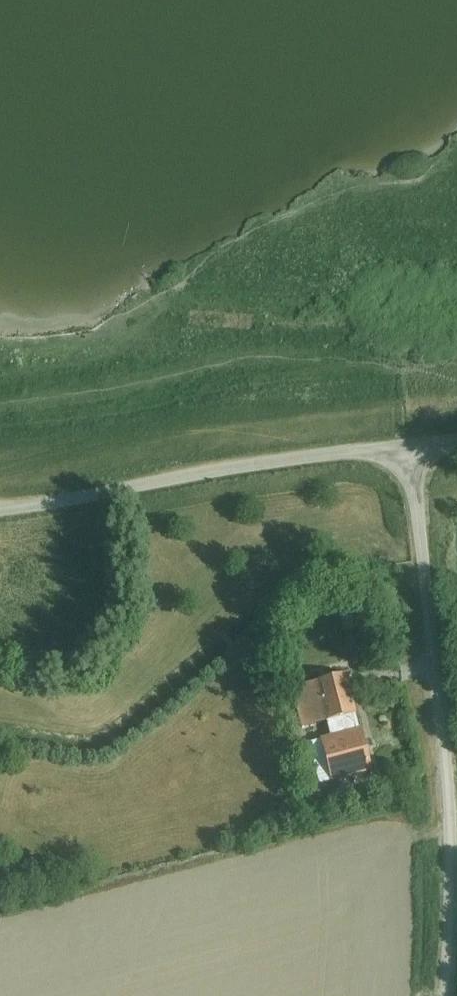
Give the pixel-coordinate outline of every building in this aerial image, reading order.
[(359,729),(358,729),(354,714),(355,714),(345,674),(292,688),(302,728),(327,721),(331,736),(321,739),(327,760),(326,760),(332,781),(371,771),(359,729)]
